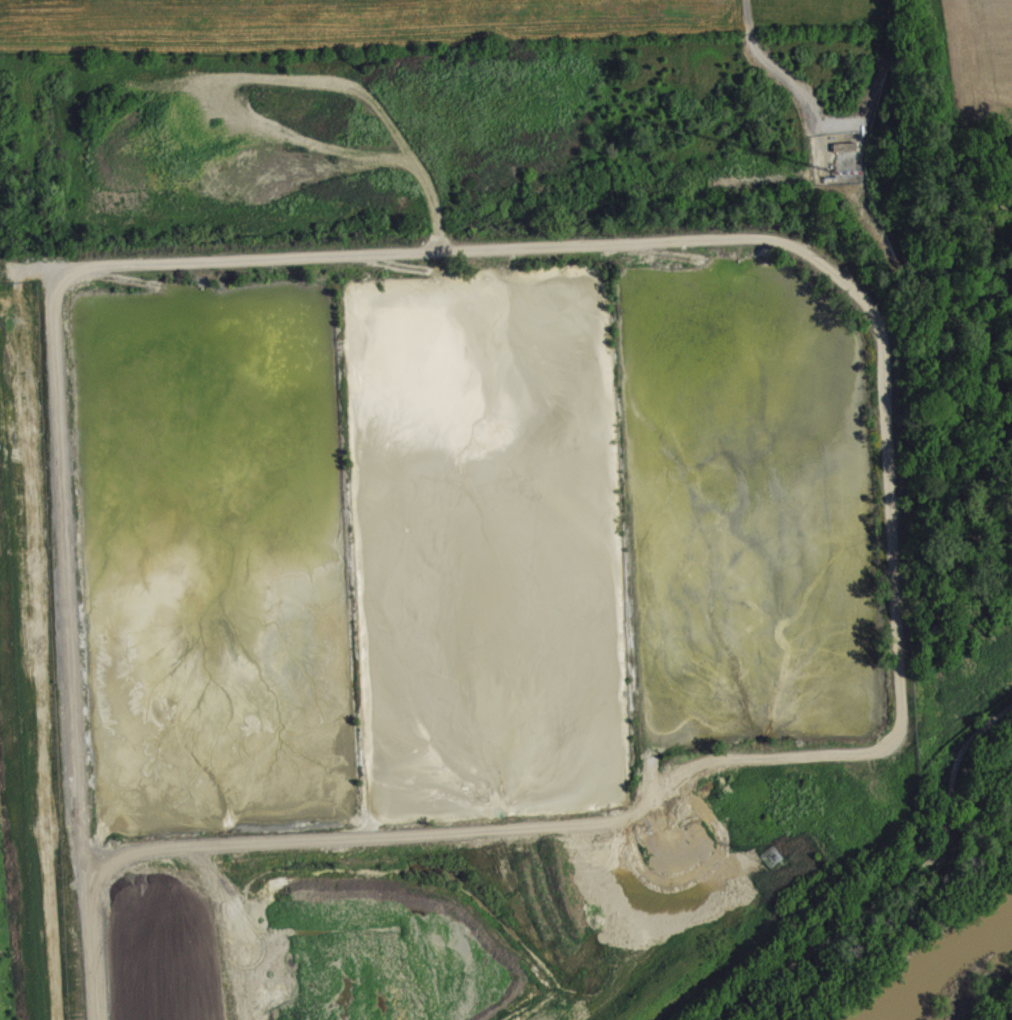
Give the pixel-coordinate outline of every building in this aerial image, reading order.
[(832,142),(855,141),(855,149),(832,150),(832,142)]
